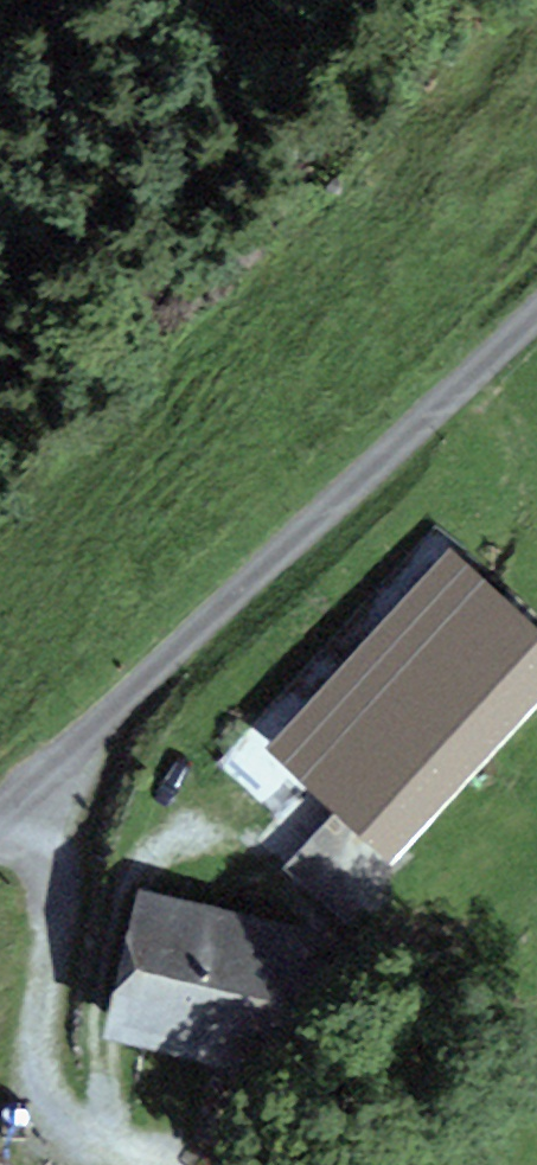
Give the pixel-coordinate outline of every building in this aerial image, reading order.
[(291,747),(363,813),(301,880),(349,924),(412,855),(391,836),(536,675),(536,651),(451,572),(291,747)] [(250,1055),(243,1084),(276,1092),(310,948),(151,909),(123,1024),(250,1055)]
